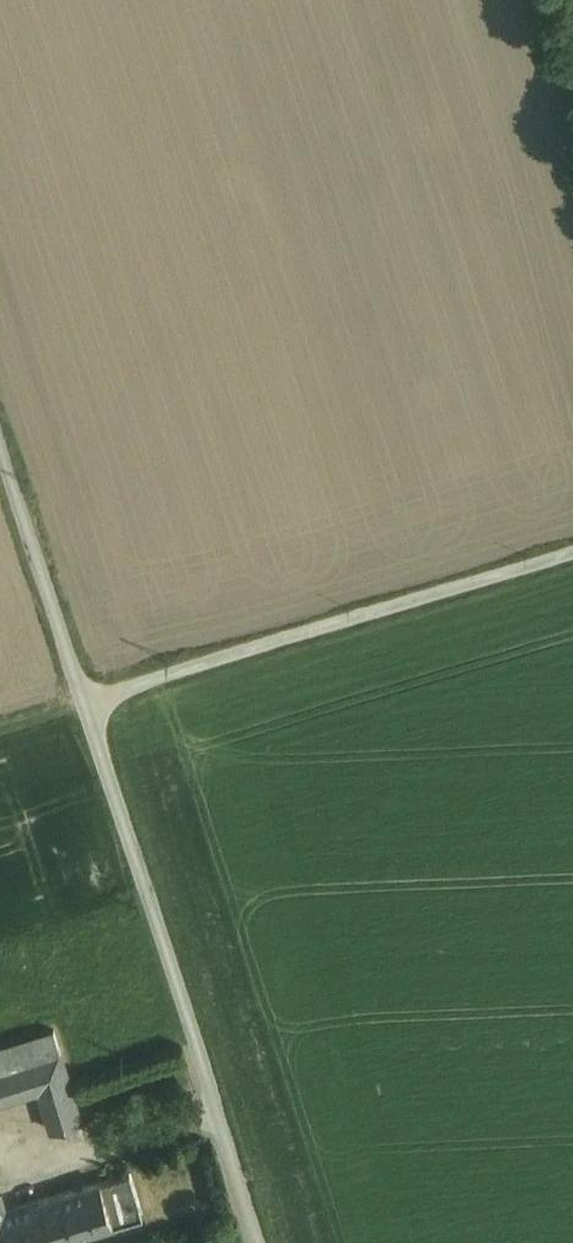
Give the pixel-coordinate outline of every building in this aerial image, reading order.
[(0,1050),(0,1107),(43,1094),(56,1136),(87,1127),(58,1032),(0,1050)] [(10,1210),(0,1177),(0,1242),(86,1242),(84,1239),(142,1221),(127,1173),(10,1210)]
